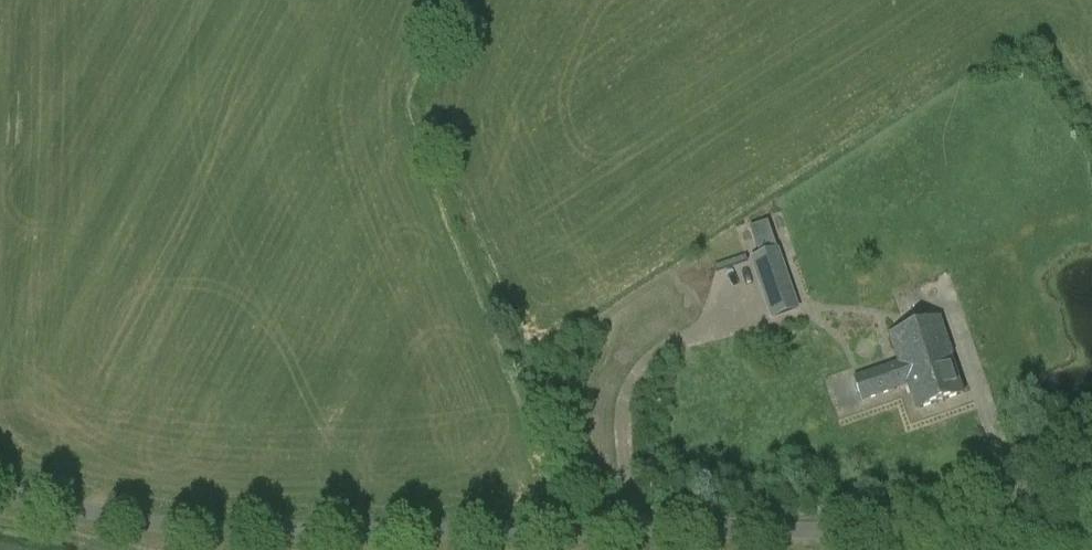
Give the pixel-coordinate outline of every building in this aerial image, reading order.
[(796,311),(775,250),(749,259),(771,320),(796,311)] [(899,362),(908,387),(916,411),(964,395),(950,356),(953,355),(940,318),(890,336),(899,362)]
